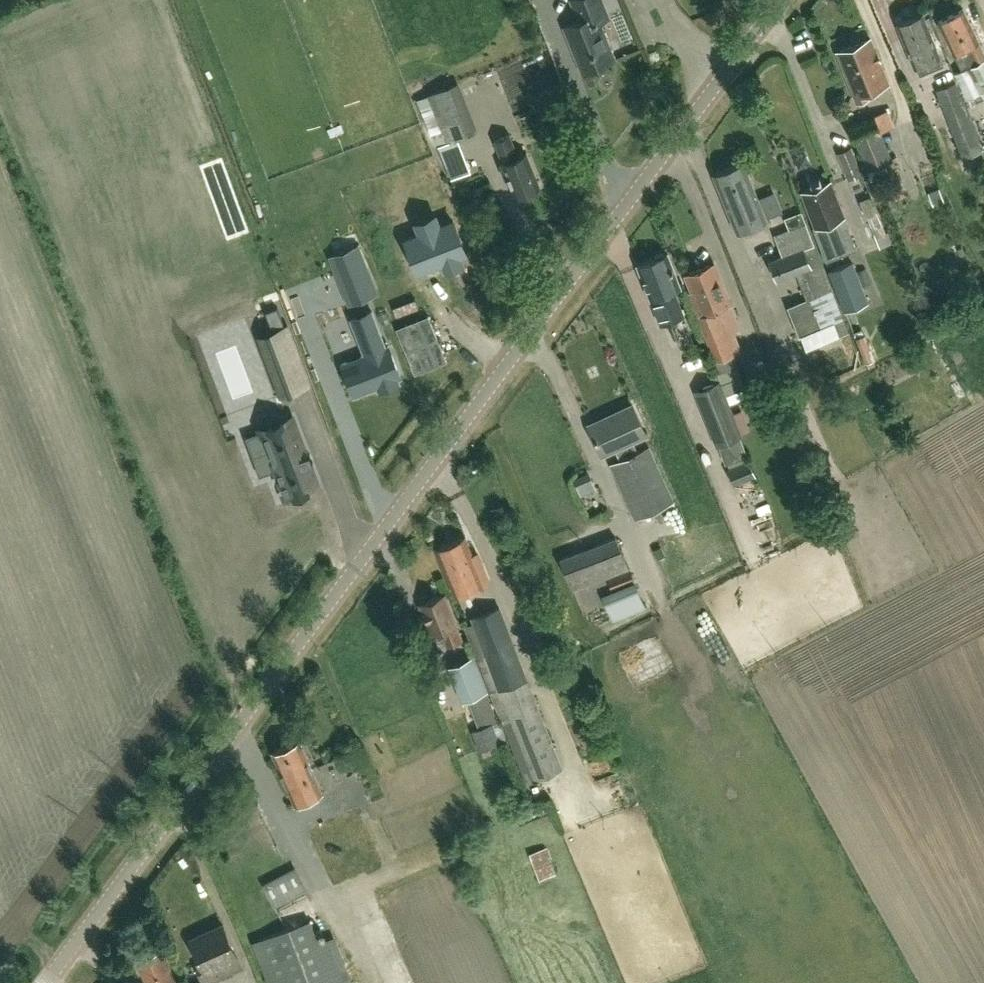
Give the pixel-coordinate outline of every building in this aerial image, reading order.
[(566,26),(584,71),(614,58),(598,21),(608,17),(601,0),(573,0),(581,20),(566,26)] [(978,40),(979,39),(964,9),(938,21),(954,52),(962,69),(955,73),(971,105),(983,98),(983,52),(978,40)] [(924,14),(897,24),(914,66),(916,65),(920,74),(944,64),(924,14)] [(871,99),(868,91),(889,82),(871,38),(837,52),(855,96),(858,104),(871,99)] [(964,158),(983,151),(956,82),(937,90),(964,158)] [(455,85),(418,100),(436,146),(439,145),(451,178),(471,170),(458,138),(474,132),(455,85)] [(874,114),(849,124),(856,143),(867,171),(894,161),(882,132),(875,114),(874,114)] [(540,185),(527,154),(519,157),(510,134),(495,140),(504,163),(501,164),(506,179),(509,178),(516,195),(540,185)] [(839,157),(848,179),(860,174),(851,152),(839,157)] [(745,162),(744,161),(714,173),(714,174),(738,231),(767,219),(744,162),(745,162)] [(838,217),(844,215),(830,181),(802,191),(816,225),(813,226),(827,261),(858,248),(848,226),(842,228),(838,217)] [(838,336),(849,332),(802,212),(785,218),(790,229),(776,235),(783,255),(770,260),(777,280),(797,272),(807,298),(788,306),(800,335),(833,322),(838,336)] [(418,270),(443,261),(459,254),(465,252),(453,221),(439,226),(420,233),(406,239),(418,270)] [(358,243),(333,253),(343,277),(368,267),(358,243)] [(638,265),(661,323),(686,313),(676,287),(680,285),(668,253),(665,254),(662,253),(656,255),(655,258),(638,265)] [(869,302),(853,261),(828,271),(844,312),(869,302)] [(713,263),(686,274),(693,291),(689,293),(699,316),(716,359),(717,360),(736,353),(742,351),(735,335),(738,323),(730,303),(713,263)] [(370,356),(343,366),(355,396),(401,378),(377,315),(357,322),(370,356)] [(396,328),(415,373),(447,360),(428,315),(396,328)] [(864,334),(854,338),(865,364),(874,359),(864,334)] [(317,409),(318,408),(296,353),(271,363),(284,396),(308,386),(317,409)] [(721,370),(717,372),(726,394),(727,394),(745,386),(736,365),(736,364),(721,370)] [(718,444),(725,463),(748,454),(740,435),(740,436),(719,383),(698,392),(718,444)] [(633,405),(589,425),(603,454),(615,448),(621,460),(611,465),(636,518),(674,500),(649,447),(638,452),(633,440),(646,434),(633,405)] [(295,434),(269,444),(266,445),(267,448),(251,454),(259,474),(277,467),(288,495),(314,485),(307,465),(309,464),(306,455),(303,456),(295,434)] [(728,469),(734,484),(756,475),(750,460),(728,469)] [(600,473),(583,481),(590,495),(607,487),(600,473)] [(465,536),(436,549),(456,594),(489,580),(482,564),(477,551),(473,553),(465,536)] [(644,606),(634,581),(617,537),(561,558),(573,590),(582,613),(605,604),(601,595),(604,594),(613,618),(644,606)] [(445,593),(420,603),(427,619),(425,620),(430,635),(442,630),(448,645),(462,639),(456,624),(457,624),(445,593)] [(526,784),(563,770),(499,608),(472,618),(475,625),(464,630),(479,667),(526,784)] [(448,665),(453,678),(478,669),(473,656),(448,665)] [(425,660),(418,664),(420,671),(428,668),(425,660)] [(469,699),(480,727),(472,730),(480,751),(501,743),(493,723),(498,722),(487,693),(469,699)] [(323,791),(300,740),(273,752),(295,803),(323,791)] [(591,753),(595,762),(613,755),(609,746),(591,753)] [(547,847),(530,854),(540,880),(557,873),(552,862),(553,862),(547,847)] [(313,901),(295,867),(262,884),(279,918),(313,901)] [(318,942),(309,920),(252,942),(269,982),(353,982),(334,936),(318,942)] [(224,926),(193,940),(203,963),(204,967),(200,969),(205,981),(214,978),(214,977),(231,969),(226,958),(236,954),(224,926)] [(164,950),(138,961),(147,982),(177,982),(164,950)]
